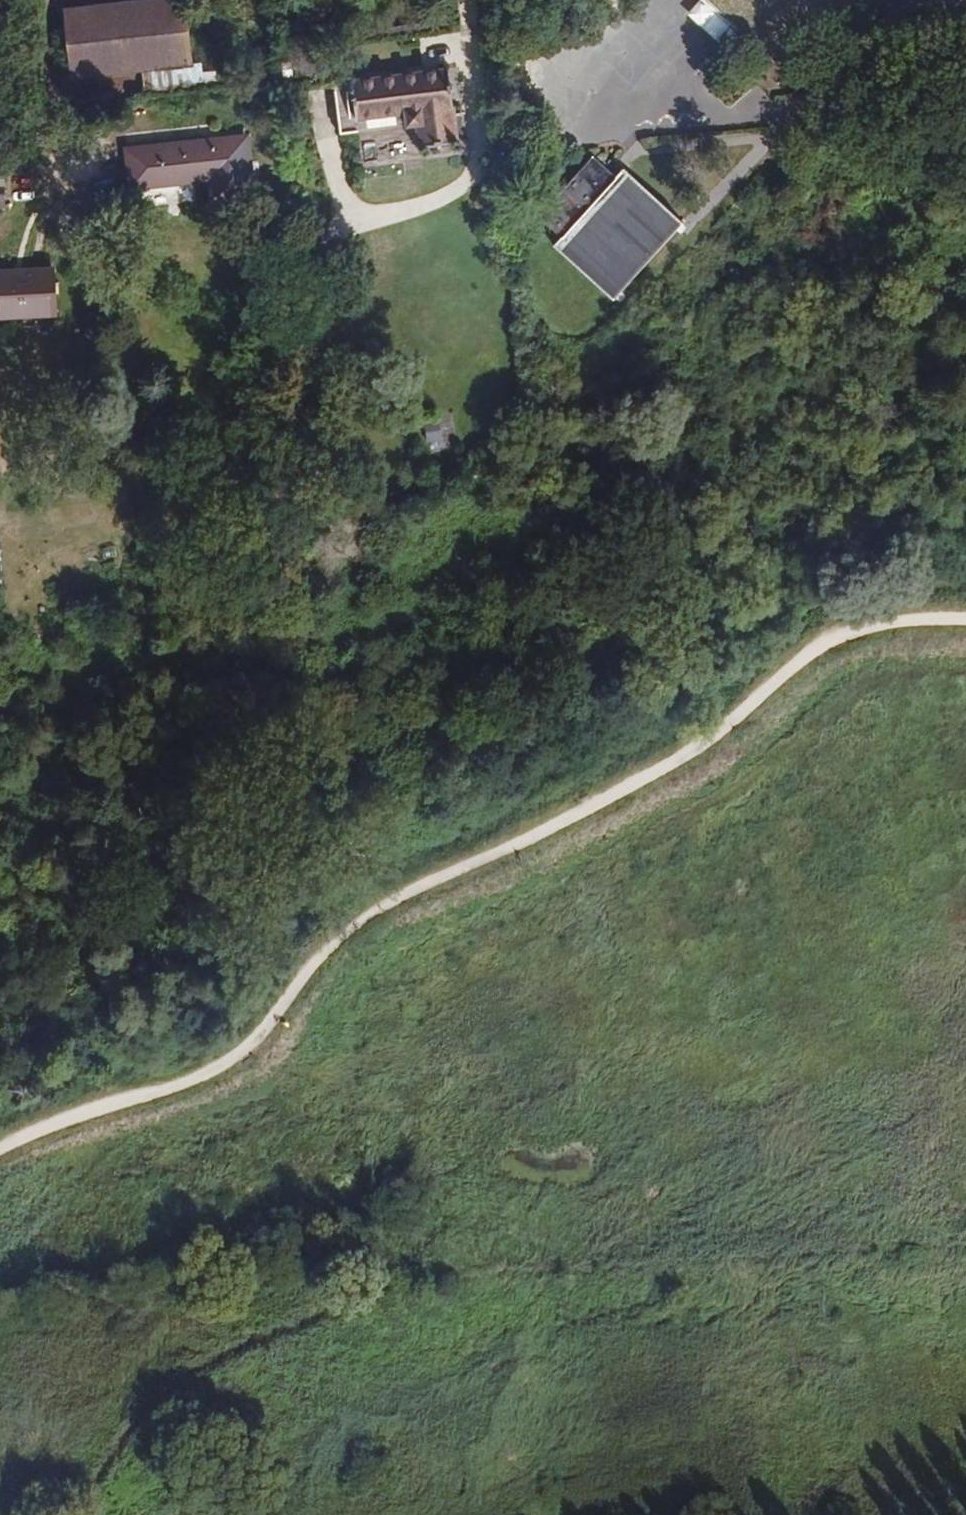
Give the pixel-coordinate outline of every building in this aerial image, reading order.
[(192,64),(185,0),(160,0),(64,10),(71,77),(141,70),(192,64)] [(776,61),(831,0),(708,0),(776,61)] [(144,98),(205,91),(202,63),(192,64),(141,70),(144,98)] [(449,70),(353,82),(358,119),(406,113),(408,125),(418,124),(420,146),(458,141),(449,70)] [(247,137),(127,150),(131,189),(209,180),(212,201),(253,196),(247,137)] [(616,177),(593,156),(538,216),(561,237),(554,245),(612,298),(682,221),(624,168),(616,177)] [(0,272),(0,317),(56,314),(53,269),(0,272)]
